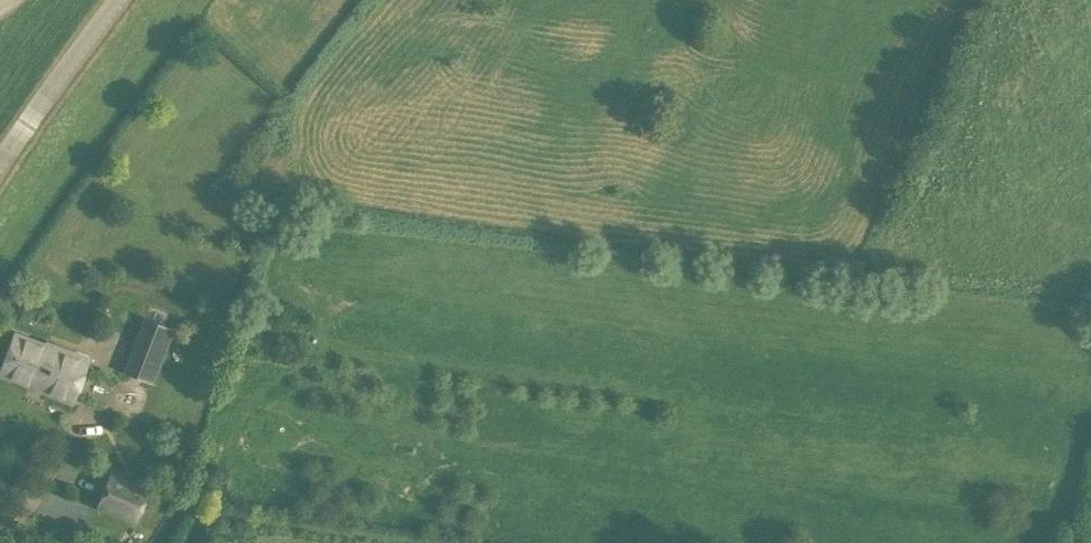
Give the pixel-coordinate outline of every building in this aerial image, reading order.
[(135,345),(161,355),(172,329),(145,318),(135,345)] [(0,370),(0,375),(70,403),(86,358),(49,344),(48,345),(15,333),(0,370)] [(133,525),(150,488),(110,470),(94,508),(133,525)]
